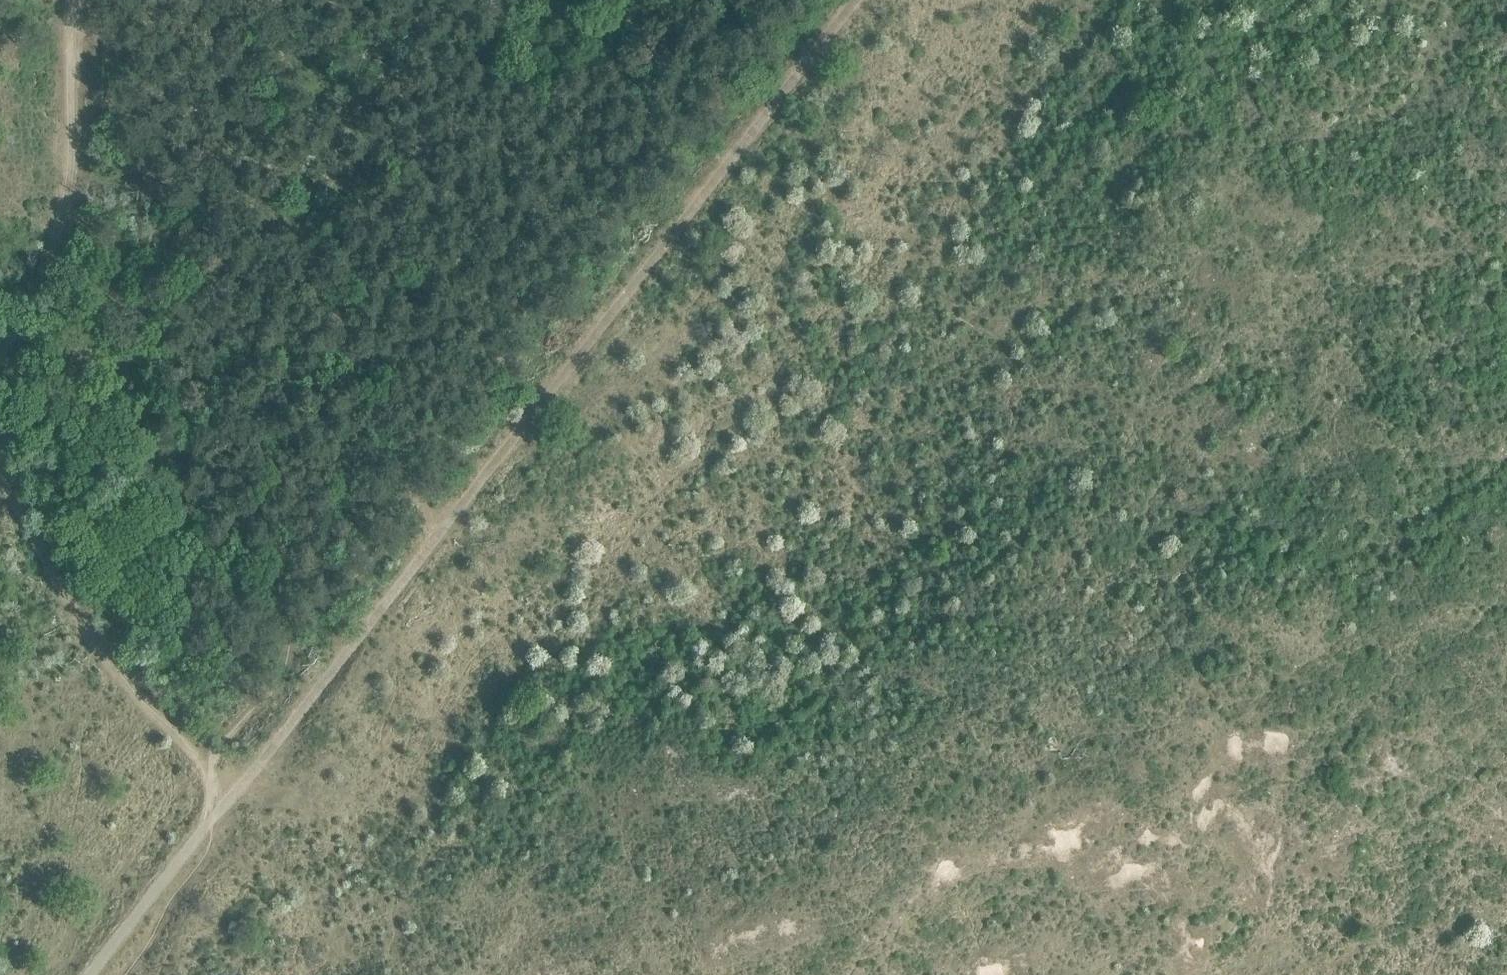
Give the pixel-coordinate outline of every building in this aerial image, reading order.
[(227,817),(240,803),(234,796),(221,810),(227,817)]
